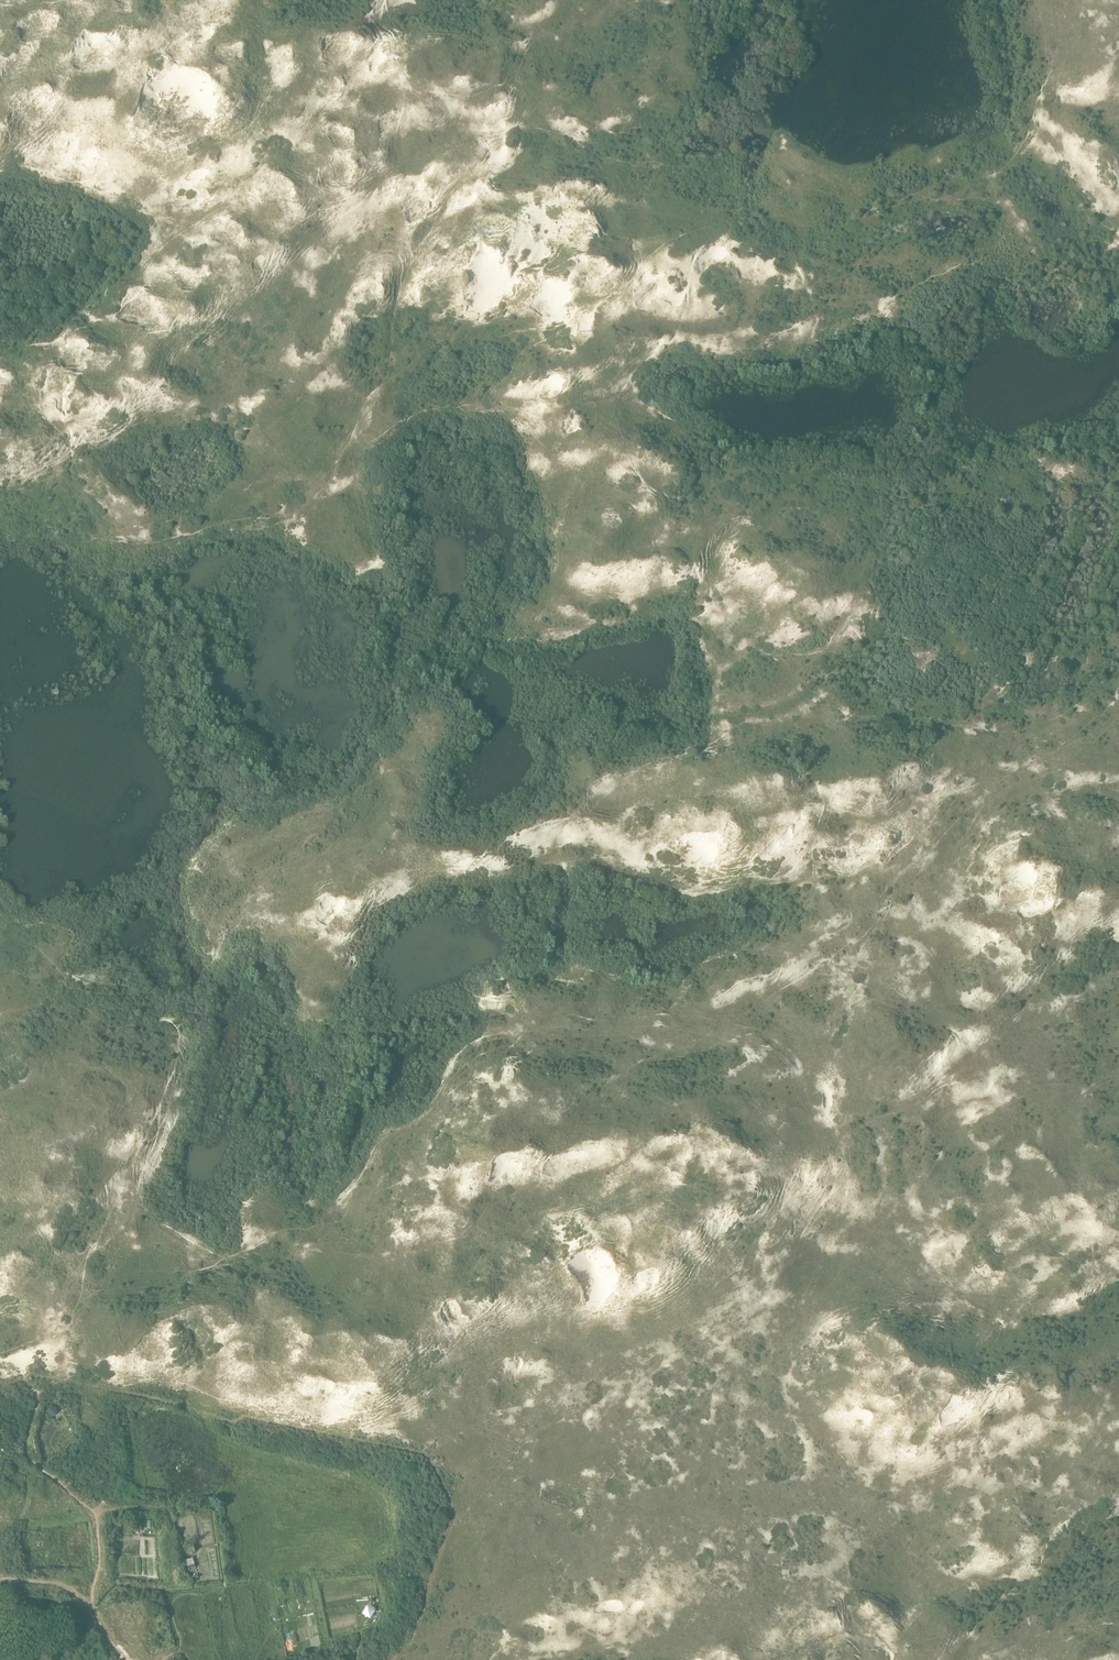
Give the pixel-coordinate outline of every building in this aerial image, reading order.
[(51,1405),(45,1412),(51,1417),(57,1411),(51,1405)] [(192,1544),(183,1548),(186,1553),(189,1552),(189,1553),(195,1551),(192,1544)]
